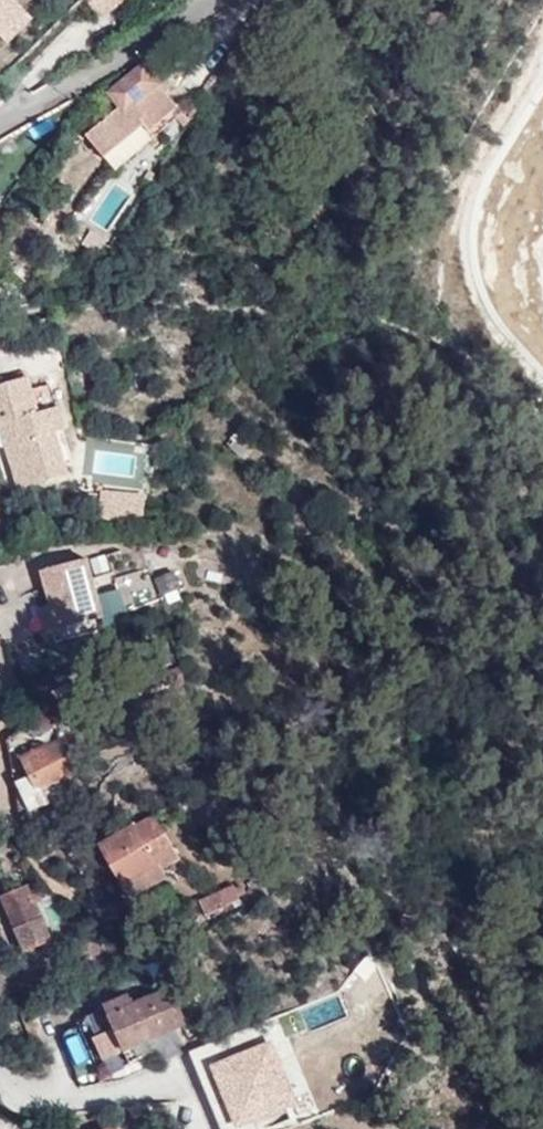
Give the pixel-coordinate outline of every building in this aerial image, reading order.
[(22,9),(12,0),(0,0),(0,32),(22,9)] [(5,42),(30,17),(22,9),(0,32),(0,38),(5,42)] [(165,61),(156,50),(139,61),(143,66),(109,94),(120,106),(86,135),(104,156),(141,125),(152,139),(183,114),(159,84),(150,74),(165,61)] [(173,71),(165,61),(150,74),(159,84),(173,71)] [(96,252),(103,241),(89,232),(83,241),(96,252)] [(6,379),(8,386),(30,382),(29,374),(6,379)] [(8,386),(0,388),(0,431),(4,430),(19,496),(65,485),(56,443),(65,442),(60,418),(39,423),(33,395),(30,382),(8,386)] [(39,423),(60,418),(53,389),(33,395),(39,423)] [(51,606),(57,630),(102,617),(87,560),(43,571),(51,606)] [(174,570),(155,578),(164,603),(184,595),(174,570)] [(148,571),(119,575),(122,603),(151,599),(148,571)] [(47,632),(57,630),(51,606),(42,608),(47,632)] [(30,810),(69,792),(63,779),(77,772),(73,763),(80,759),(76,748),(67,753),(59,738),(21,758),(28,776),(16,782),(30,810)] [(155,817),(99,847),(132,901),(155,889),(166,876),(164,874),(182,863),(155,817)] [(234,884),(197,898),(206,919),(243,905),(234,884)] [(36,885),(3,899),(24,948),(48,939),(32,900),(41,896),(36,885)] [(129,995),(104,1006),(130,1061),(154,1051),(149,1039),(186,1024),(170,987),(133,1003),(129,995)] [(94,1036),(110,1030),(104,1011),(87,1016),(94,1036)] [(264,1025),(209,1047),(241,1126),(259,1119),(296,1104),(264,1025)] [(110,1032),(94,1040),(104,1062),(120,1054),(110,1032)] [(209,1047),(192,1053),(222,1128),(263,1128),(259,1119),(241,1126),(209,1047)]
